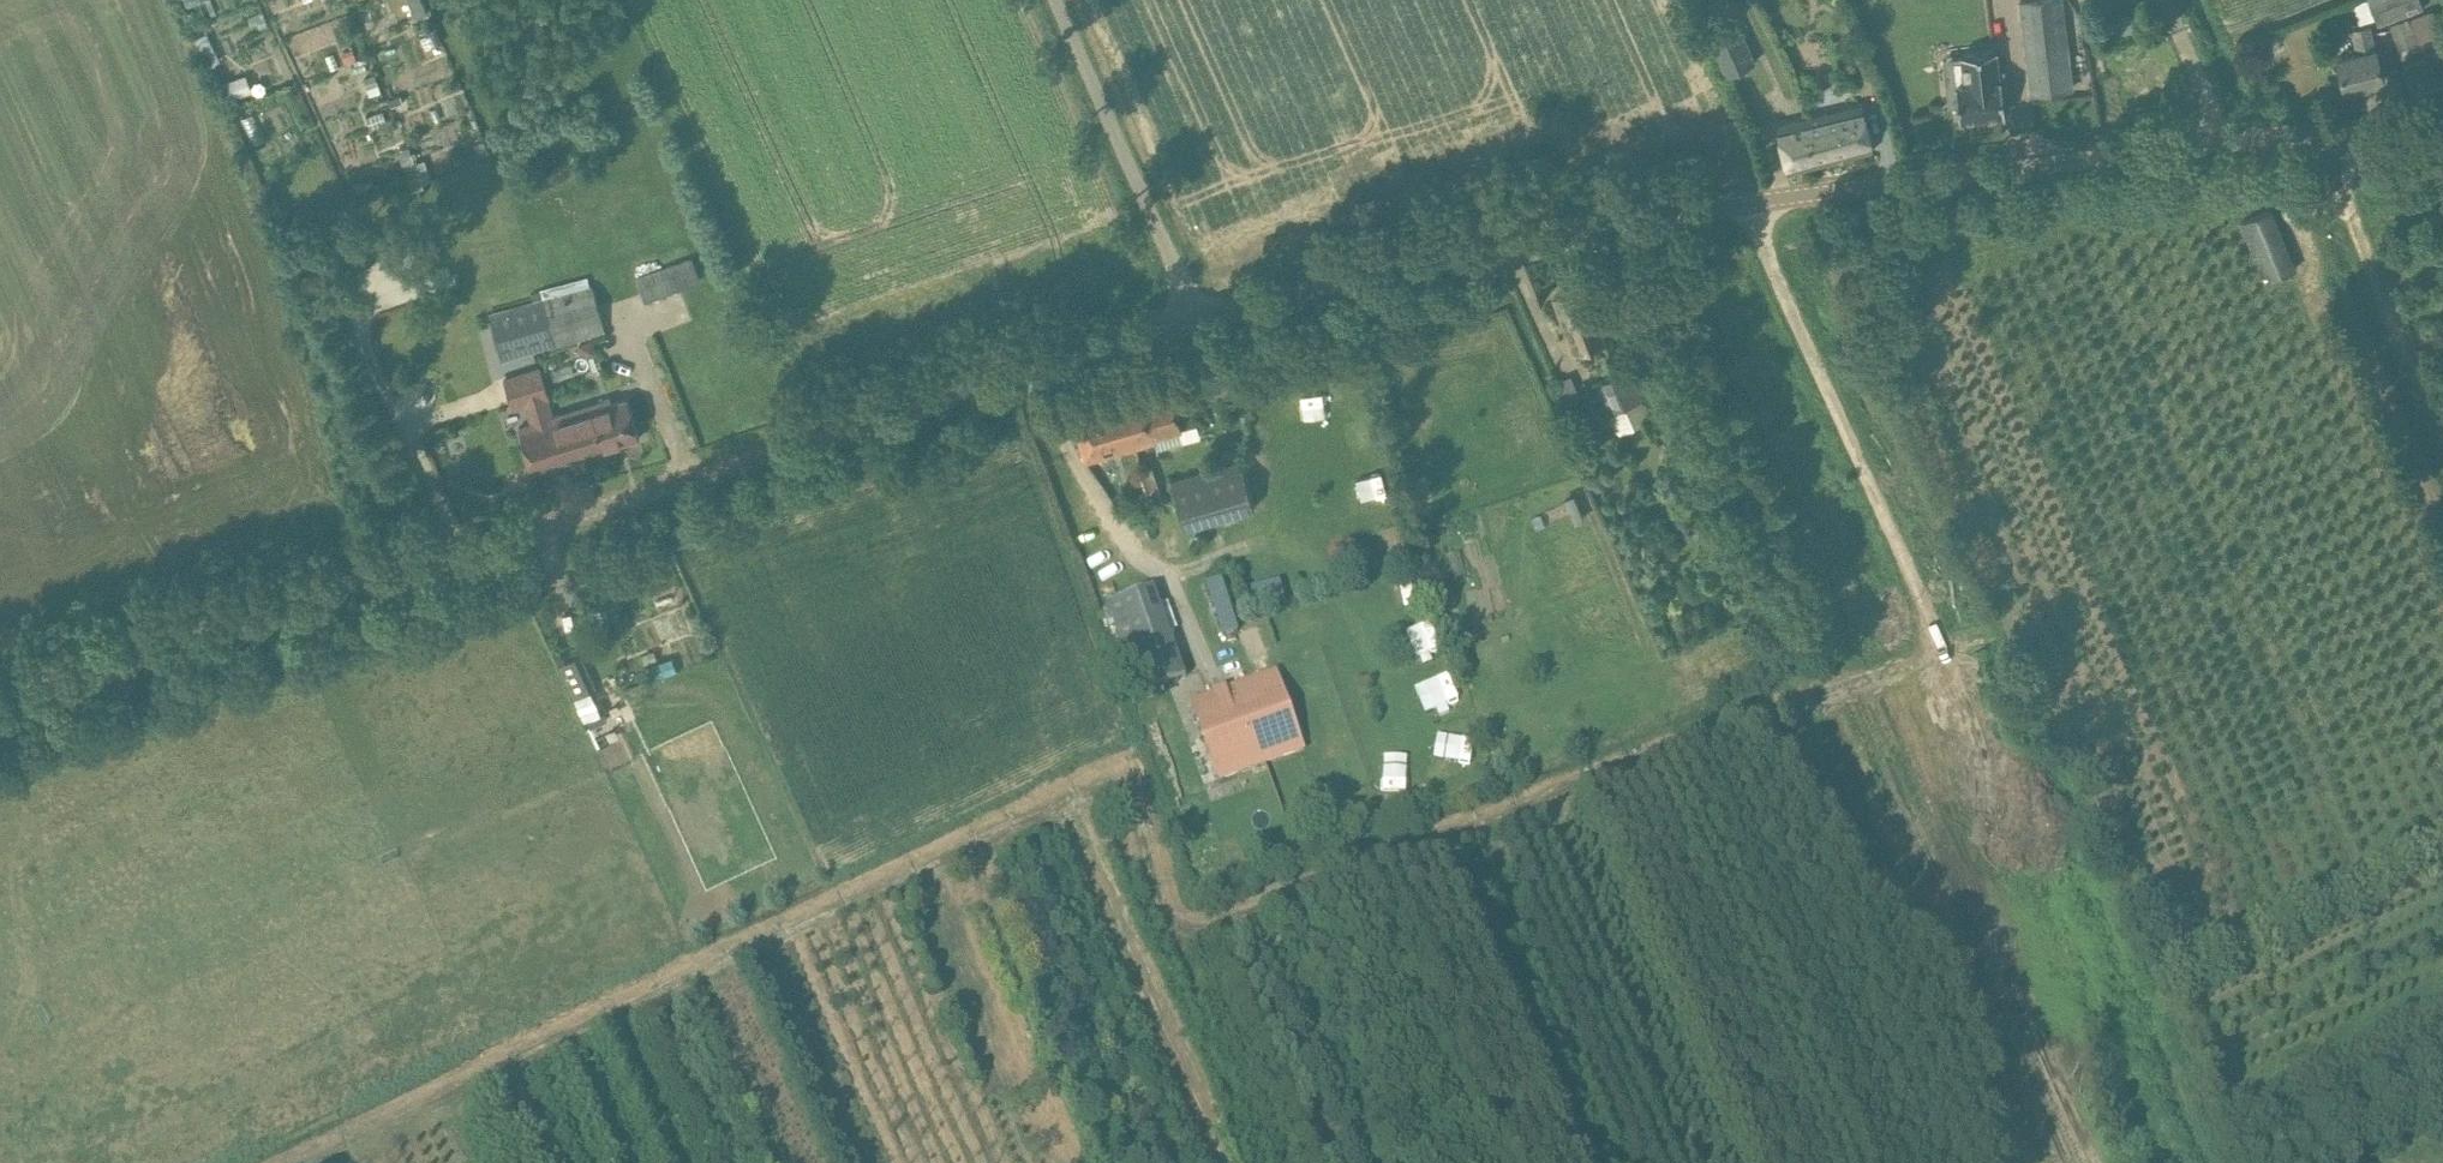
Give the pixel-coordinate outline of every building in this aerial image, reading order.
[(416,16),(428,11),(423,0),(408,0),(416,16)] [(2028,69),(2031,92),(2072,87),(2061,0),(2020,0),(2028,69)] [(2381,25),(2426,7),(2423,0),(2371,0),(2381,25)] [(2430,13),(2392,27),(2400,49),(2438,35),(2430,13)] [(343,16),(286,33),(298,75),(333,65),(327,46),(350,39),(343,16)] [(1736,16),(1705,30),(1726,76),(1757,61),(1736,16)] [(2359,53),(2338,57),(2345,88),(2383,80),(2376,49),(2374,49),(2369,28),(2354,31),(2359,53)] [(436,30),(425,35),(431,47),(441,42),(436,30)] [(208,33),(195,39),(207,67),(220,61),(208,33)] [(353,48),(342,53),(346,64),(358,60),(353,48)] [(1965,83),(1947,86),(1949,104),(1958,103),(1960,118),(1963,117),(1964,123),(1979,121),(1979,115),(2005,112),(2001,79),(2000,79),(1996,49),(1962,53),(1965,83)] [(2403,66),(2416,105),(2442,96),(2442,52),(2403,66)] [(401,94),(390,98),(392,105),(403,101),(401,94)] [(1861,103),(1806,118),(1819,164),(1836,159),(1837,155),(1851,152),(1854,154),(1874,149),(1861,103)] [(1806,118),(1777,126),(1789,172),(1819,164),(1806,118)] [(485,139),(474,142),(479,155),(489,151),(485,139)] [(411,152),(400,156),(412,191),(424,187),(422,183),(415,162),(411,152)] [(2270,209),(2241,221),(2266,280),(2295,268),(2270,209)] [(691,259),(635,279),(643,301),(699,281),(691,259)] [(1585,284),(1554,296),(1575,352),(1606,340),(1585,284)] [(594,288),(494,316),(505,356),(605,329),(594,288)] [(589,354),(598,351),(592,337),(578,342),(581,351),(589,354)] [(539,365),(502,376),(512,408),(525,404),(531,423),(520,427),(533,470),(585,454),(572,410),(551,417),(545,398),(548,397),(539,365)] [(1627,369),(1597,382),(1619,433),(1650,419),(1627,369)] [(1571,374),(1558,380),(1587,442),(1599,436),(1587,411),(1582,414),(1577,402),(1583,399),(1571,374)] [(1170,386),(1073,414),(1080,437),(1086,459),(1155,439),(1158,449),(1183,441),(1179,428),(1179,426),(1182,425),(1177,409),(1170,386)] [(610,399),(572,410),(585,454),(640,437),(628,399),(612,404),(610,399)] [(1240,463),(1172,482),(1184,525),(1252,506),(1240,463)] [(1160,489),(1147,494),(1150,503),(1163,499),(1160,489)] [(1221,578),(1207,582),(1224,637),(1238,632),(1221,578)] [(1280,583),(1252,590),(1257,607),(1284,599),(1280,583)] [(1155,587),(1107,603),(1138,694),(1186,678),(1170,631),(1161,604),(1155,587)] [(1463,628),(1459,614),(1445,618),(1449,632),(1463,628)] [(1426,624),(1404,629),(1410,656),(1432,651),(1426,624)] [(580,654),(560,663),(575,696),(585,717),(603,709),(593,688),(595,687),(580,654)] [(1276,669),(1190,700),(1220,782),(1305,751),(1276,669)] [(1419,689),(1426,711),(1451,704),(1444,682),(1419,689)]
